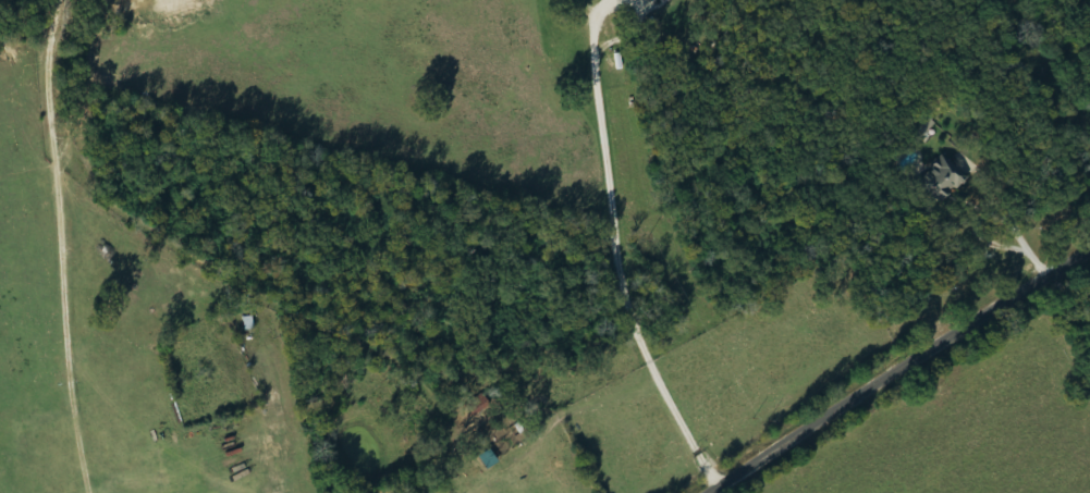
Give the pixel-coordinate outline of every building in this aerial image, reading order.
[(941,124),(933,116),(915,136),(923,143),(941,124)] [(970,176),(947,155),(920,185),(943,206),(970,176)] [(493,407),(485,394),(468,404),(476,417),(493,407)]
